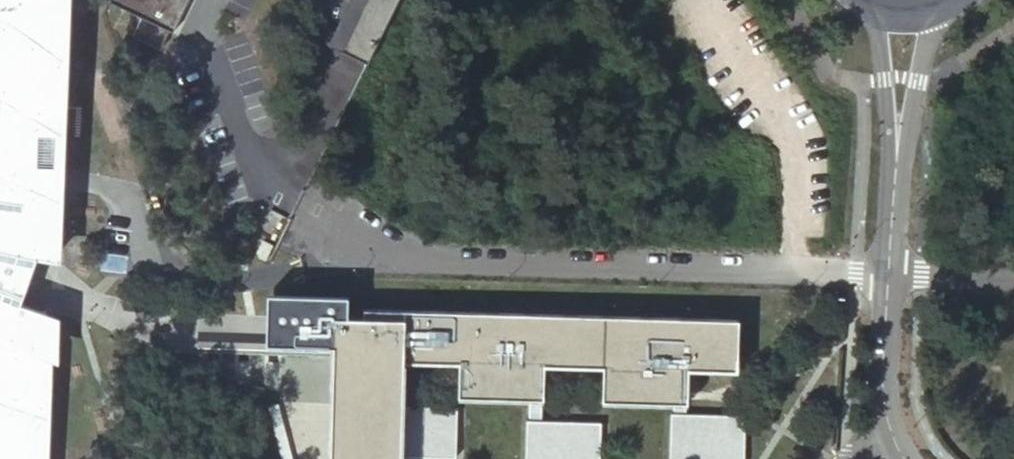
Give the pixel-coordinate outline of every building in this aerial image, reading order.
[(60,314),(23,300),(30,283),(41,261),(66,262),(72,0),(0,0),(0,458),(52,458),(60,314)] [(186,0),(112,0),(111,1),(142,16),(133,34),(162,49),(186,0)] [(339,51),(362,4),(354,0),(322,0),(318,42),(339,51)] [(362,4),(339,51),(368,66),(400,0),(354,0),(362,4)] [(275,245),(265,240),(258,256),(267,260),(275,245)] [(267,341),(333,343),(330,458),(406,458),(406,454),(408,404),(409,359),(464,361),(463,394),(533,396),(532,418),(543,418),(544,397),(549,397),(550,364),(556,364),(611,365),(610,399),(677,401),(677,412),(687,413),(688,400),(689,400),(690,368),(696,368),(700,368),(738,369),(740,317),(364,307),(364,314),(348,314),(348,293),(268,291),(268,312),(267,332),(267,341)] [(459,405),(408,404),(406,454),(458,456),(459,405)] [(671,458),(744,458),(745,414),(687,413),(674,412),(673,412),(671,458)] [(527,458),(600,458),(601,420),(543,418),(531,418),(529,418),(527,458)]
